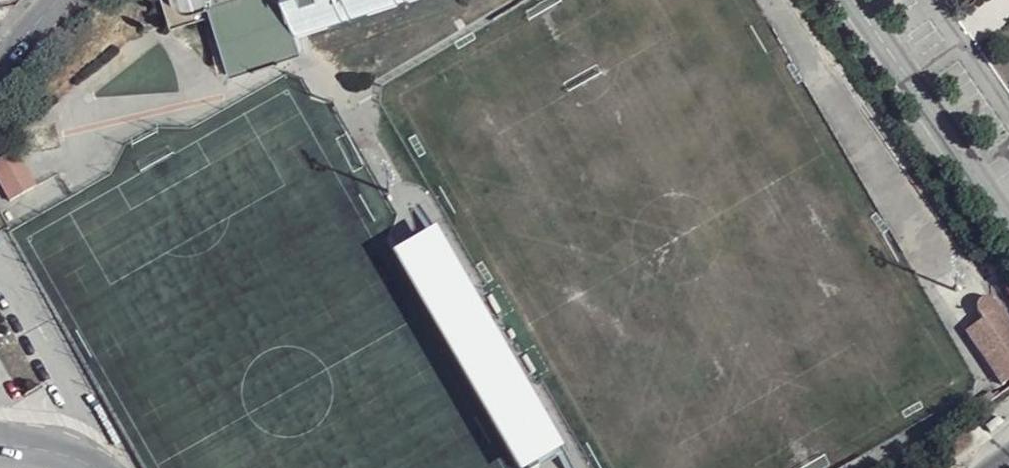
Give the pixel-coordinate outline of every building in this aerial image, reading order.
[(170,28),(211,13),(232,82),(305,57),(297,38),(411,0),(161,0),(170,28)] [(34,158),(9,173),(30,209),(56,193),(34,158)] [(393,261),(514,467),(547,467),(566,457),(436,236),(393,261)] [(969,334),(1004,384),(1008,380),(1008,322),(995,301),(991,299),(986,298),(981,299),(978,303),(977,307),(977,312),(985,324),(969,334)] [(999,416),(986,424),(991,431),(1004,422),(999,416)]
